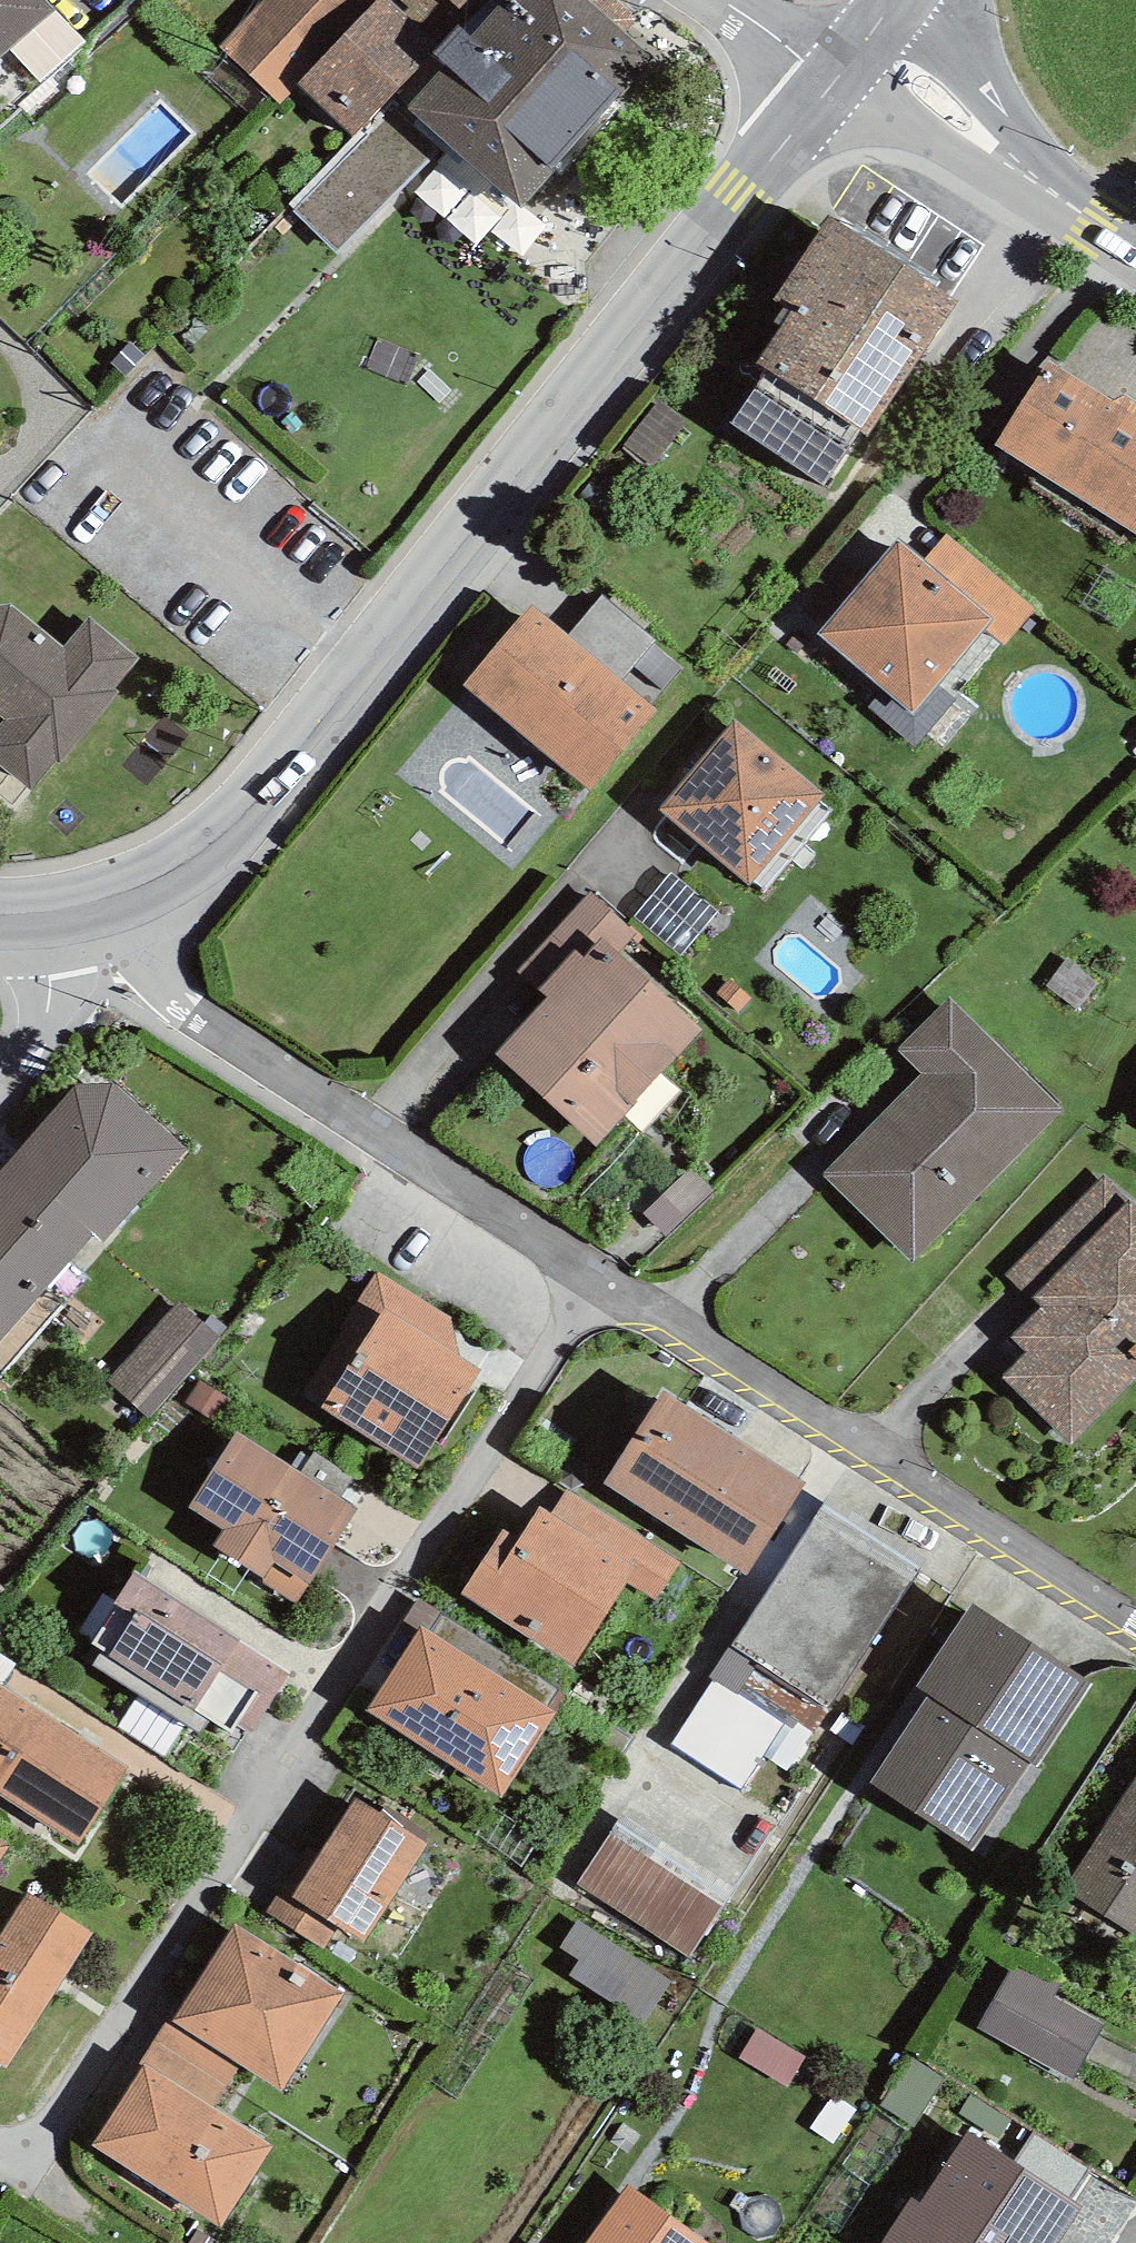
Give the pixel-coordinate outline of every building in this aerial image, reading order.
[(50,0),(0,0),(0,59),(57,8),(50,0)] [(360,0),(265,0),(219,46),(280,107),(301,86),(296,82),(368,8),(360,0)] [(387,0),(375,0),(368,8),(296,82),(301,86),(354,138),(394,95),(431,56),(438,49),(387,0)] [(520,206),(651,58),(624,34),(638,18),(616,0),(484,0),(438,49),(431,56),(446,68),(407,106),(445,142),(520,206)] [(354,138),(290,207),(341,254),(445,142),(407,106),(394,95),(354,138)] [(829,215),(772,299),(791,312),(758,361),(814,399),(904,266),(829,215)] [(958,302),(904,266),(814,399),(868,435),(958,302)] [(1048,361),(995,444),(1135,533),(1135,403),(1123,395),(1113,402),(1048,361)] [(685,423),(657,402),(624,445),(652,466),(685,423)] [(945,535),(923,561),(993,620),(984,631),(1003,646),(1034,610),(945,535)] [(923,561),(897,539),(817,634),(883,690),(913,715),(939,686),(984,631),(993,620),(923,561)] [(603,595),(568,636),(621,681),(656,640),(603,595)] [(89,618),(64,648),(11,604),(0,606),(0,717),(4,720),(0,725),(0,765),(34,793),(117,692),(113,689),(137,659),(89,618)] [(568,636),(532,606),(465,685),(589,790),(657,711),(621,681),(568,636)] [(956,701),(939,686),(913,715),(883,690),(869,707),(916,747),(956,701)] [(825,794),(734,717),(658,810),(749,886),(825,794)] [(719,912),(671,872),(634,915),(683,956),(719,912)] [(518,971),(547,999),(496,1055),(596,1146),(703,1029),(618,952),(635,933),(590,892),(518,971)] [(897,1049),(922,1074),(822,1174),(911,1263),(1063,1111),(949,997),(897,1049)] [(76,1084),(0,1173),(0,1343),(94,1235),(103,1241),(189,1151),(114,1081),(76,1084)] [(1005,1274),(1039,1308),(1010,1337),(1027,1353),(1003,1376),(1073,1445),(1135,1381),(1135,1206),(1103,1174),(1005,1274)] [(418,1470),(482,1370),(460,1357),(452,1316),(379,1272),(302,1395),(418,1470)] [(221,1338),(181,1302),(108,1381),(147,1417),(221,1338)] [(233,1402),(200,1380),(186,1402),(219,1424),(233,1402)] [(805,1483),(662,1392),(604,1483),(746,1574),(805,1483)] [(223,1529),(214,1544),(267,1578),(264,1582),(298,1604),(359,1509),(339,1497),(352,1477),(313,1452),(310,1458),(300,1451),(291,1465),(237,1430),(188,1506),(223,1529)] [(567,1489),(551,1514),(636,1568),(627,1582),(655,1600),(680,1562),(567,1489)] [(551,1514),(540,1506),(519,1539),(503,1529),(462,1594),(574,1665),(627,1582),(636,1568),(551,1514)] [(920,1570),(822,1506),(732,1644),(830,1708),(920,1570)] [(251,1733),(291,1672),(136,1573),(91,1642),(103,1649),(206,1716),(210,1718),(232,1732),(237,1724),(251,1733)] [(1035,1767),(1092,1683),(973,1603),(916,1688),(928,1696),(870,1782),(972,1851),(1031,1764),(1035,1767)] [(557,1713),(421,1626),(366,1710),(502,1798),(557,1713)] [(788,1770),(830,1708),(732,1644),(708,1677),(713,1680),(783,1725),(763,1755),(788,1770)] [(201,1733),(210,1718),(206,1716),(103,1649),(93,1664),(201,1733)] [(783,1725),(713,1680),(672,1744),(742,1789),(763,1755),(783,1725)] [(0,1687),(0,1792),(82,1843),(130,1766),(0,1687)] [(1064,1891),(1135,1937),(1135,1779),(1064,1891)] [(426,1844),(356,1799),(300,1887),(293,1897),(338,1926),(363,1942),(426,1844)] [(733,1887),(620,1815),(572,1889),(685,1961),(733,1887)] [(10,1844),(0,1838),(0,1860),(10,1844)] [(322,1950),(338,1926),(293,1897),(300,1887),(288,1878),(265,1912),(322,1950)] [(27,1892),(0,1934),(0,2063),(7,2068),(93,1934),(27,1892)] [(583,1907),(559,1945),(654,2003),(677,1965),(583,1907)] [(235,1924),(173,2021),(241,2065),(281,2089),(343,1993),(235,1924)] [(1071,2080),(1103,2024),(1054,1996),(1058,1989),(1014,1964),(978,2027),(1071,2080)] [(213,2108),(241,2065),(173,2021),(168,2018),(141,2061),(145,2064),(213,2108)] [(805,2057),(757,2029),(739,2059),(787,2087),(805,2057)] [(213,2108),(145,2064),(92,2145),(220,2227),(273,2148),(213,2108)] [(1082,2207),(1070,2200),(1014,2163),(965,2132),(919,2204),(911,2199),(883,2242),(1059,2242),(1082,2207)] [(1033,2132),(1014,2163),(1070,2200),(1090,2169),(1033,2132)] [(628,2185),(586,2242),(707,2242),(628,2185)]
